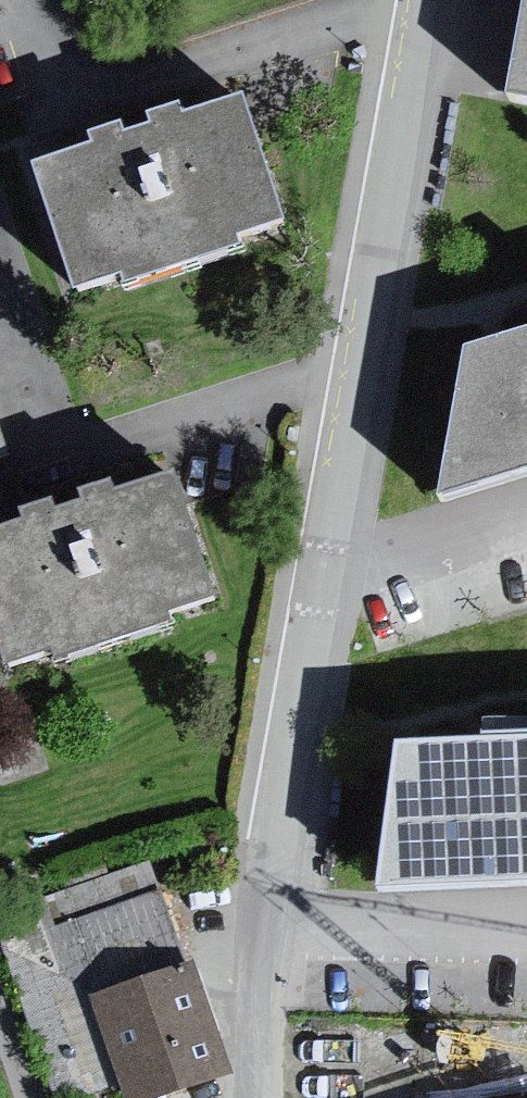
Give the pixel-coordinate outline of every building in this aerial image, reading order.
[(498,106),(526,112),(526,0),(518,0),(498,106)] [(119,166),(59,185),(99,308),(142,294),(147,307),(267,268),(263,257),(313,241),(272,115),(212,134),(208,123),(173,135),(177,147),(152,156),(148,143),(115,154),(119,166)] [(426,509),(526,479),(526,336),(457,357),(426,509)] [(0,552),(0,606),(24,680),(67,666),(72,679),(192,640),(188,629),(238,613),(197,487),(137,507),(133,496),(98,507),(102,520),(77,528),(73,515),(40,526),(44,538),(0,552)] [(391,751),(373,895),(526,887),(526,745),(391,751)] [(101,1002),(132,1097),(204,1097),(242,1086),(204,969),(101,1002)]
